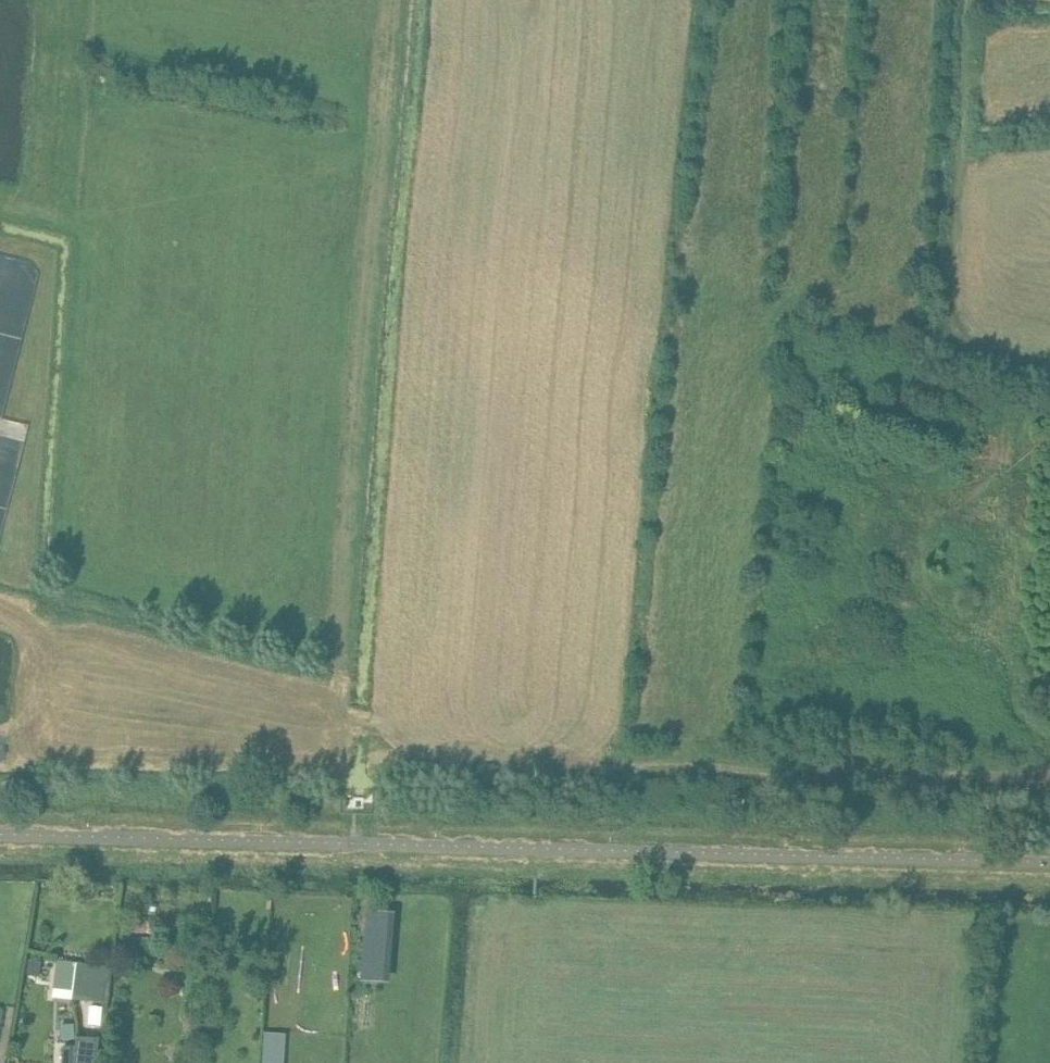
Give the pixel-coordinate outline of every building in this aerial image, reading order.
[(396,911),(376,911),(378,976),(387,975),(387,966),(397,965),(396,911)] [(30,960),(28,973),(39,974),(41,961),(30,960)] [(71,1001),(102,1005),(107,969),(57,962),(53,994),(72,996),(71,1001)] [(60,1025),(61,1041),(76,1040),(74,1024),(60,1025)] [(289,1031),(266,1031),(265,1062),(288,1062),(289,1031)] [(63,1062),(96,1062),(99,1044),(78,1043),(78,1048),(64,1048),(63,1062)]
